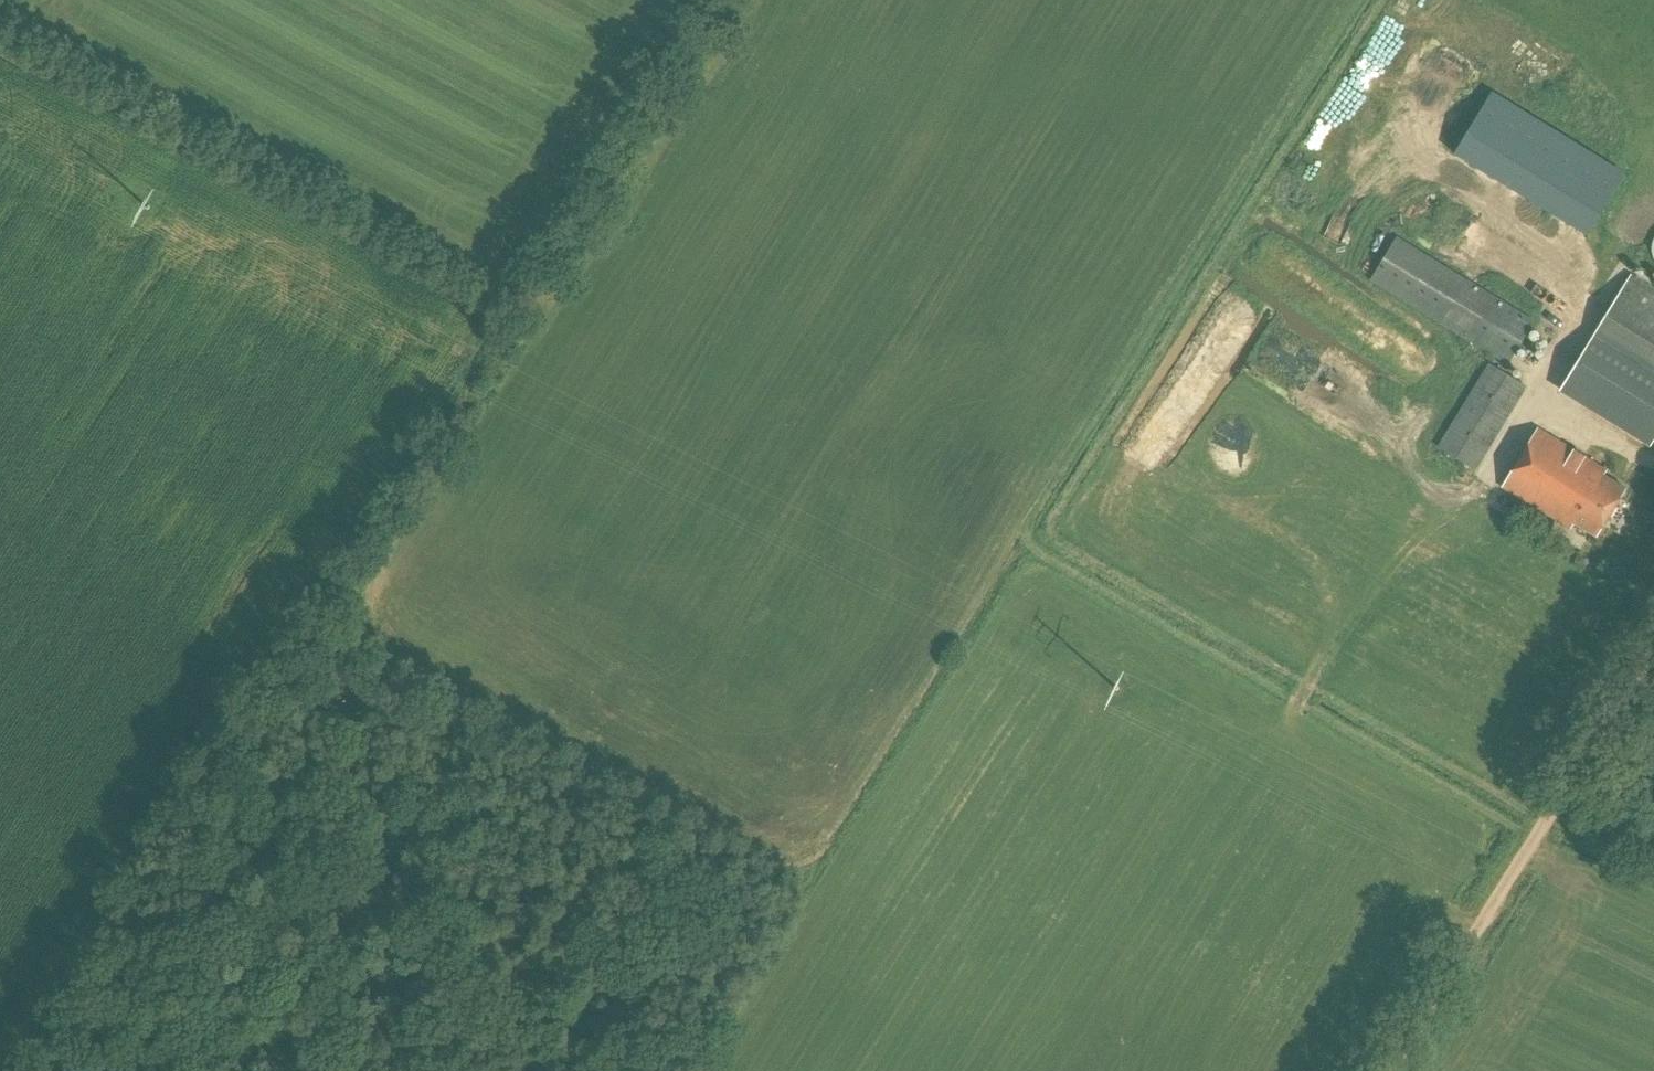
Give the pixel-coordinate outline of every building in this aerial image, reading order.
[(1351,96),(1339,111),(1357,125),(1369,109),(1351,96)] [(1508,364),(1520,343),(1534,321),(1397,237),(1371,280),(1508,364)] [(1594,337),(1575,367),(1559,394),(1604,422),(1648,449),(1653,439),(1653,290),(1631,276),(1594,337)] [(1476,470),(1527,386),(1488,362),(1437,447),(1476,470)] [(1596,536),(1625,488),(1603,475),(1606,470),(1538,428),(1503,486),(1570,528),(1573,523),(1596,536)]
